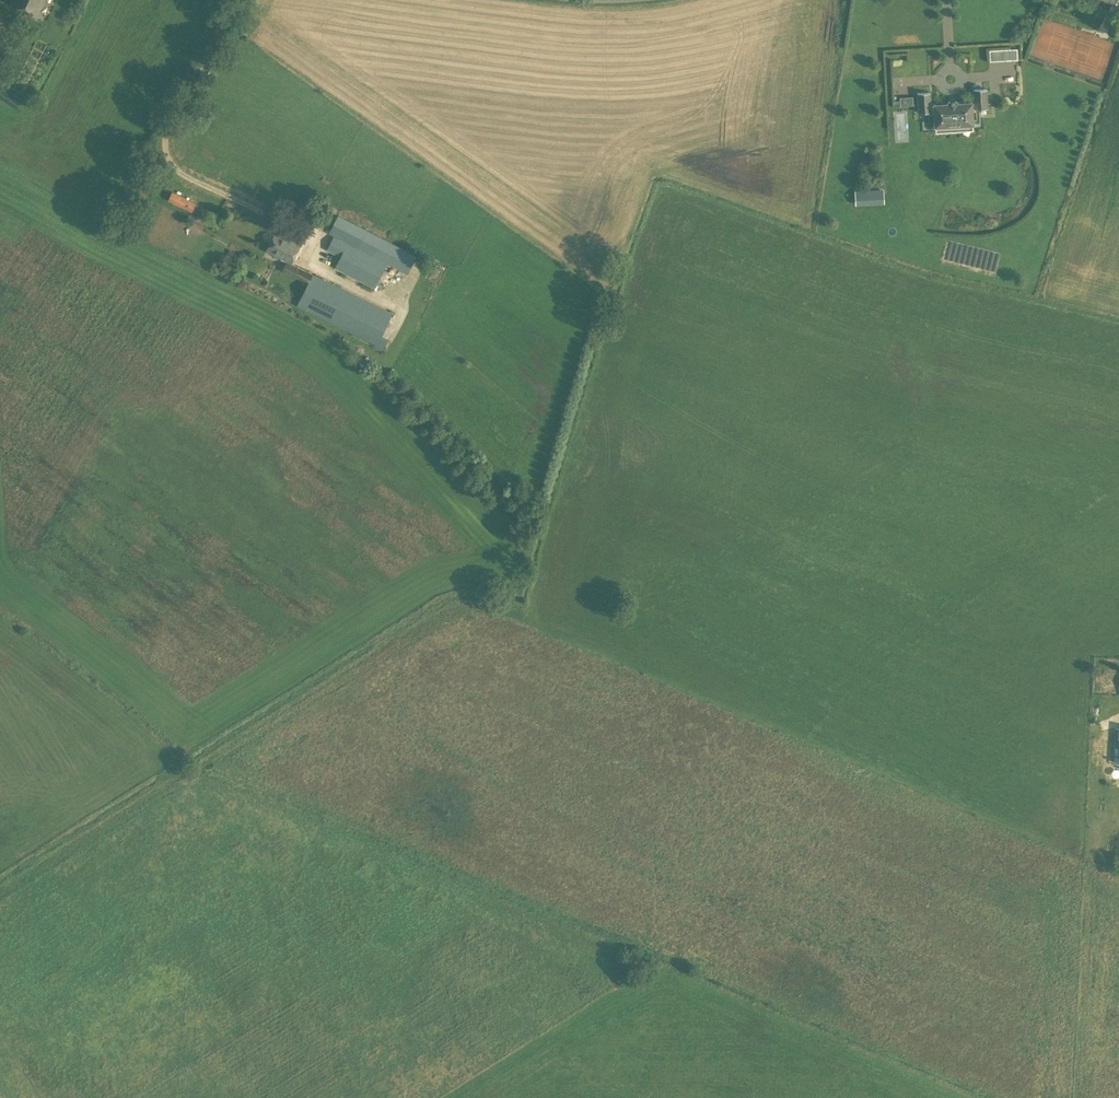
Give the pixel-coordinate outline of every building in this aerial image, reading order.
[(9,2),(38,16),(45,0),(10,0),(9,2)] [(1109,12),(1118,17),(1118,0),(1105,0),(1113,4),(1109,12)] [(1105,16),(1101,23),(1109,27),(1111,28),(1115,20),(1105,16)] [(1016,47),(988,48),(989,60),(1017,58),(1016,47)] [(973,123),(972,111),(972,108),(975,108),(975,109),(987,108),(986,89),(974,89),(975,103),(971,103),(971,102),(957,103),(956,101),(948,101),(948,103),(934,104),(934,106),(931,106),(930,92),(917,93),(919,112),(931,112),(931,111),(934,110),(935,123),(935,126),(947,125),(948,127),(960,126),(960,124),(973,123)] [(913,97),(901,98),(901,106),(914,105),(913,97)] [(884,189),(855,190),(855,204),(884,203),(884,189)] [(171,190),(167,197),(189,209),(193,202),(171,190)] [(326,250),(340,257),(336,266),(374,286),(387,261),(408,272),(416,257),(337,216),(329,230),(334,233),(326,250)] [(276,231),(266,251),(287,261),(291,264),(301,244),(276,231)] [(282,270),(308,283),(312,275),(290,264),(291,264),(287,261),(282,270)] [(391,315),(312,275),(308,283),(297,305),(377,344),(391,315)]
